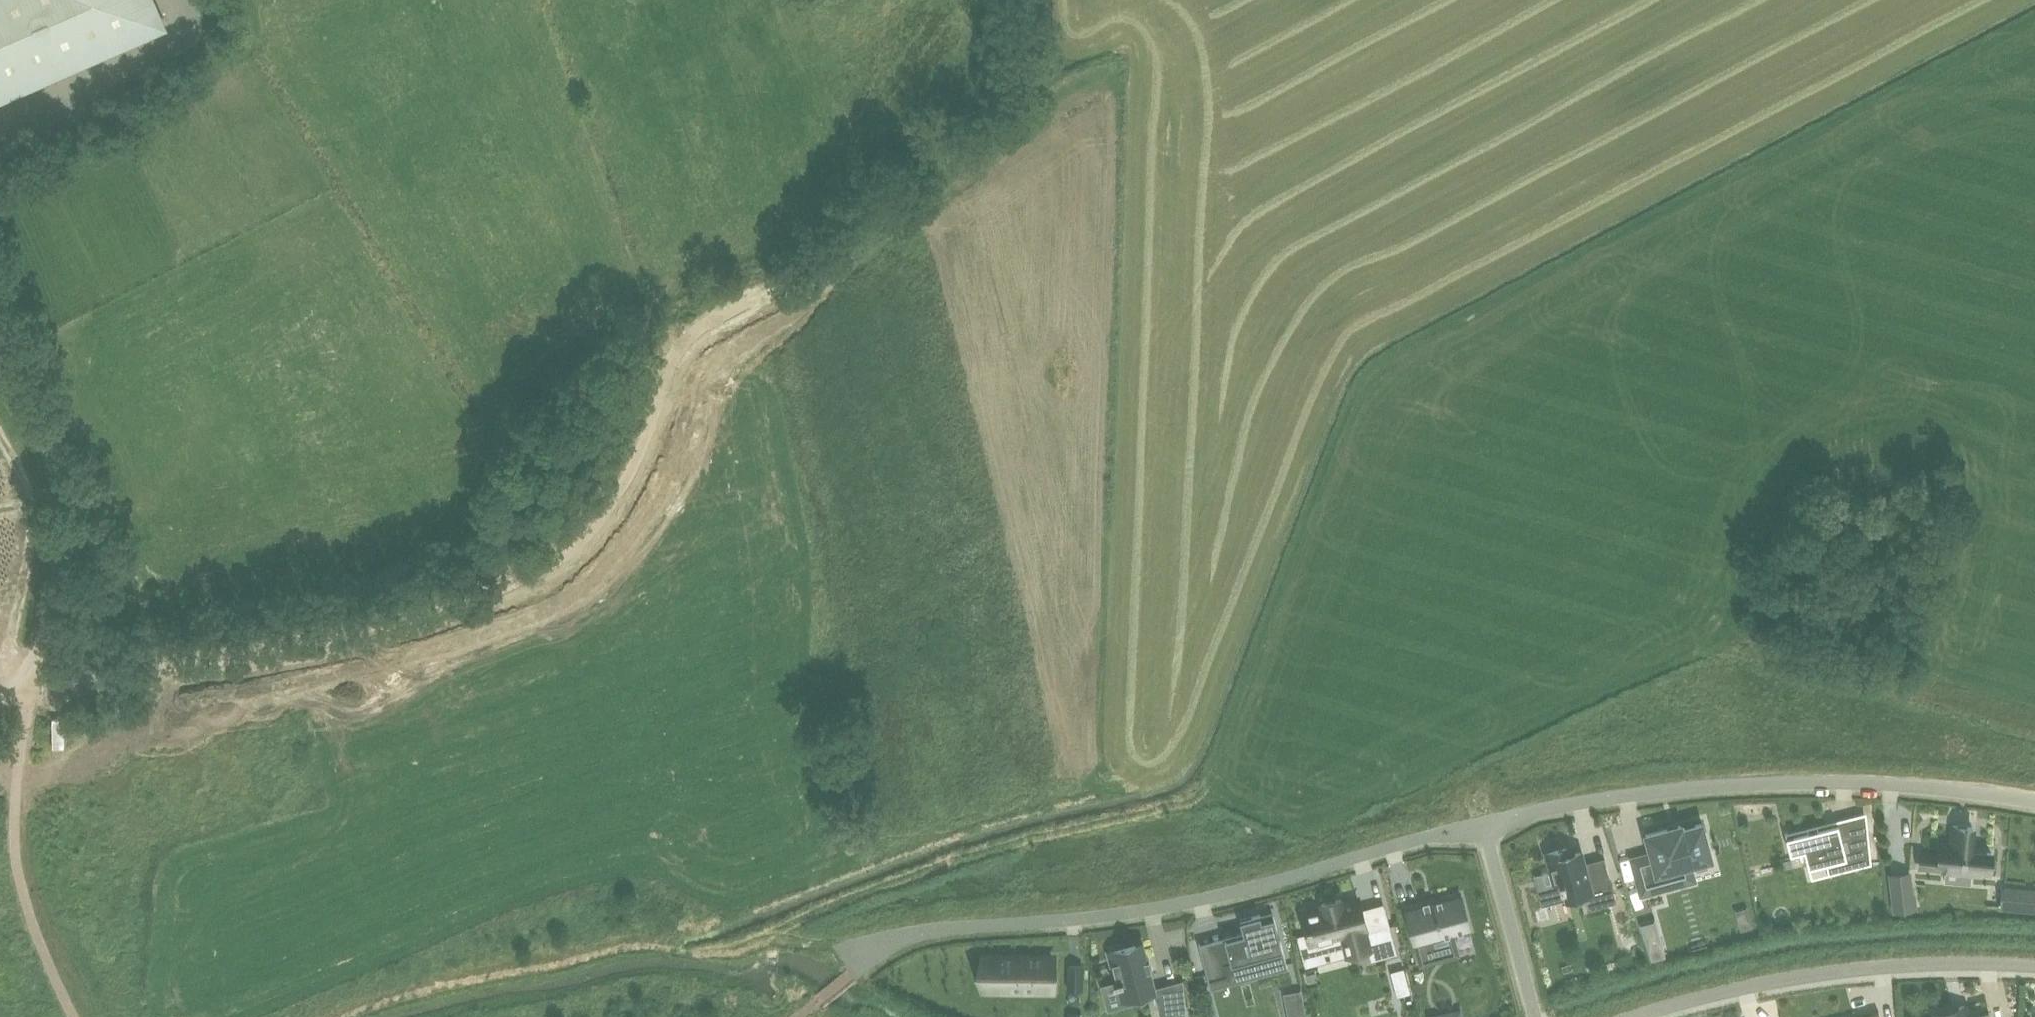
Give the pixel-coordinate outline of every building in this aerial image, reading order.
[(116,46),(95,1),(97,0),(0,0),(0,97),(116,46)] [(1668,869),(1710,858),(1701,823),(1682,828),(1681,825),(1646,834),(1653,862),(1634,867),(1641,893),(1672,885),(1668,869)] [(1793,835),(1789,836),(1787,832),(1785,832),(1790,853),(1800,850),(1804,849),(1808,866),(1854,855),(1857,866),(1871,863),(1871,859),(1870,859),(1867,829),(1841,836),(1839,827),(1838,828),(1837,823),(1828,825),(1817,828),(1793,834),(1793,835)] [(1953,825),(1951,843),(1940,842),(1938,853),(1921,852),(1920,866),(1990,872),(1991,853),(1970,850),(1972,826),(1953,825)] [(1546,851),(1548,859),(1547,859),(1554,883),(1559,882),(1561,888),(1564,887),(1567,898),(1583,893),(1587,909),(1600,905),(1600,906),(1616,901),(1604,857),(1584,863),(1581,850),(1575,851),(1575,853),(1569,855),(1566,846),(1553,849),(1546,851)] [(1895,910),(1913,908),(1908,872),(1891,875),(1895,910)] [(1421,964),(1436,960),(1436,959),(1430,941),(1452,935),(1470,930),(1462,900),(1459,892),(1443,896),(1429,900),(1429,899),(1428,900),(1428,901),(1424,902),(1423,901),(1422,901),(1422,902),(1405,907),(1421,964)] [(2034,910),(2034,895),(2019,894),(2018,908),(2034,910)] [(1322,907),(1304,912),(1314,949),(1344,940),(1348,954),(1369,948),(1372,959),(1396,953),(1389,926),(1365,932),(1356,898),(1342,902),(1341,899),(1322,904),(1322,907)] [(1288,967),(1280,940),(1279,940),(1276,929),(1277,929),(1274,916),(1271,916),(1272,918),(1267,919),(1262,921),(1260,914),(1240,920),(1243,933),(1224,938),(1229,956),(1204,963),(1209,982),(1211,981),(1211,980),(1229,975),(1226,964),(1257,956),(1257,958),(1256,959),(1258,967),(1259,966),(1261,973),(1260,973),(1261,974),(1262,974),(1262,973),(1278,969),(1278,970),(1288,967)] [(1655,921),(1639,926),(1650,959),(1665,954),(1655,921)] [(1145,959),(1140,940),(1138,940),(1139,942),(1112,949),(1115,961),(1112,962),(1117,980),(1116,980),(1114,981),(1114,982),(1117,981),(1117,984),(1118,984),(1123,1000),(1152,992),(1153,993),(1154,993),(1148,970),(1152,969),(1151,968),(1150,968),(1148,960),(1149,960),(1149,959),(1145,959)] [(1052,957),(996,956),(996,989),(1052,989),(1052,957)] [(1067,965),(1067,990),(1082,990),(1083,966),(1067,965)] [(1403,969),(1391,972),(1397,995),(1398,995),(1398,992),(1408,990),(1408,993),(1409,992),(1403,969)] [(1159,986),(1167,1015),(1186,1010),(1182,979),(1181,979),(1181,980),(1159,986)] [(1304,1011),(1305,1016),(1306,1016),(1301,989),(1300,990),(1300,991),(1285,994),(1288,1014),(1304,1011)] [(1989,1011),(1979,1014),(1977,1008),(1966,1011),(1964,1005),(1935,1013),(1936,1016),(1990,1016),(1989,1011)]
